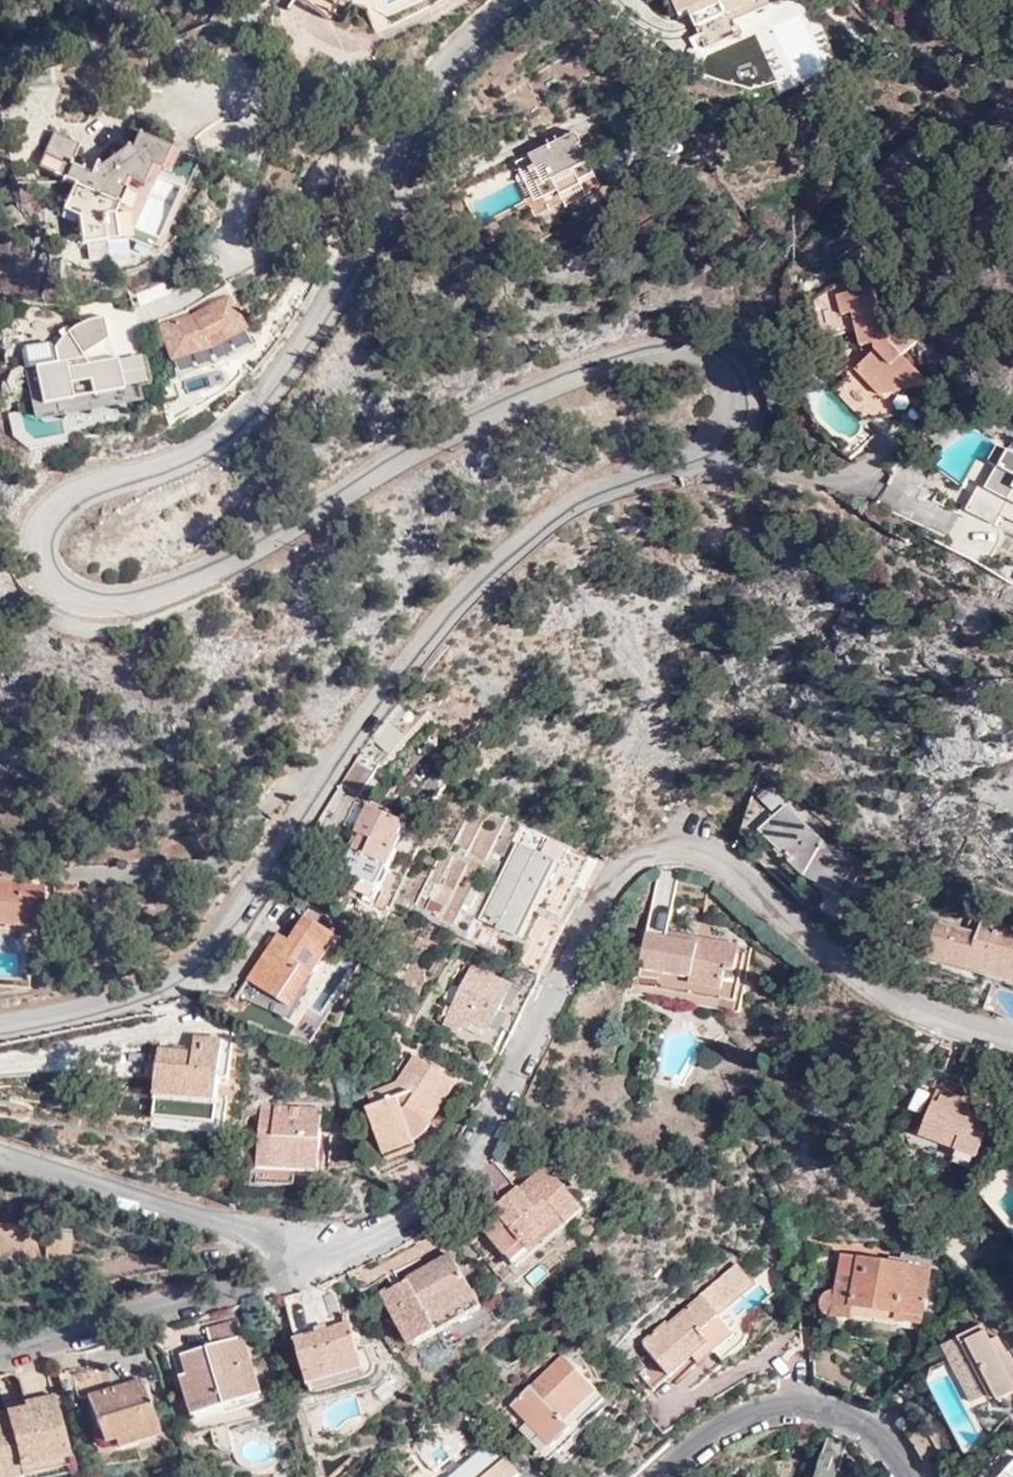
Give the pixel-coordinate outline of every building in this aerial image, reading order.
[(322,16),(332,0),(299,0),(322,16)] [(678,18),(689,13),(696,27),(754,0),(670,0),(678,18)] [(586,147),(579,132),(510,166),(536,219),(564,205),(566,210),(588,199),(586,194),(600,187),(582,148),(586,147)] [(154,179),(179,189),(191,162),(135,137),(128,152),(122,150),(98,167),(92,164),(86,177),(65,168),(75,147),(50,135),(42,153),(24,145),(16,163),(70,187),(59,212),(75,219),(78,246),(125,243),(150,254),(156,241),(131,230),(154,179)] [(873,288),(837,297),(842,317),(853,315),(861,349),(874,345),(876,351),(855,371),(867,383),(876,380),(880,396),(929,384),(902,357),(920,340),(904,323),(891,336),(886,317),(881,319),(873,288)] [(160,326),(173,367),(190,361),(195,370),(214,364),(226,359),(226,348),(245,338),(226,300),(194,315),(160,326)] [(40,407),(70,402),(68,384),(88,381),(91,398),(123,393),(123,391),(118,359),(108,341),(104,316),(93,318),(84,321),(73,328),(63,335),(53,348),(56,363),(34,367),(34,369),(40,407)] [(245,338),(226,348),(226,359),(249,347),(245,338)] [(190,361),(173,367),(175,376),(195,370),(190,361)] [(138,388),(123,391),(123,393),(91,398),(88,381),(68,384),(70,402),(40,407),(34,369),(24,370),(33,422),(141,405),(138,388)] [(867,383),(880,396),(876,380),(867,383)] [(997,443),(987,464),(996,468),(987,488),(979,484),(965,513),(997,528),(1003,517),(1012,521),(1012,441),(1010,440),(1006,448),(997,443)] [(881,515),(988,551),(996,528),(926,505),(935,480),(898,467),(881,515)] [(380,764),(364,755),(345,784),(362,795),(380,764)] [(816,869),(814,877),(849,893),(863,861),(824,841),(786,803),(760,829),(793,863),(800,859),(816,869)] [(407,821),(367,804),(355,828),(360,831),(353,846),(347,842),(338,862),(357,872),(352,883),(377,894),(391,865),(387,863),(407,821)] [(586,887),(599,861),(568,845),(557,863),(512,841),(474,912),(522,937),(555,873),(586,887)] [(664,871),(661,872),(653,915),(671,918),(679,876),(679,873),(664,871)] [(414,902),(440,917),(455,893),(428,878),(414,902)] [(0,881),(0,923),(42,925),(44,884),(0,881)] [(820,887),(804,902),(818,913),(832,898),(820,887)] [(671,918),(653,915),(650,932),(667,936),(668,931),(671,918)] [(337,936),(307,917),(292,941),(279,932),(250,980),(294,1007),(337,936)] [(969,917),(967,928),(978,931),(981,921),(969,917)] [(938,921),(929,953),(1012,975),(1012,930),(981,921),(978,931),(938,921)] [(646,931),(637,974),(659,978),(657,988),(735,1002),(744,956),(705,948),(706,943),(667,936),(650,932),(646,931)] [(668,931),(667,936),(706,943),(705,948),(744,956),(746,946),(668,931)] [(514,1037),(540,983),(515,969),(507,984),(475,968),(451,1012),(444,1008),(436,1025),(457,1037),(465,1023),(492,1037),(496,1028),(514,1037)] [(222,1038),(218,1076),(229,1078),(234,1027),(223,1026),(222,1038)] [(192,1052),(159,1049),(152,1116),(214,1122),(222,1038),(194,1036),(192,1052)] [(464,1090),(419,1059),(379,1088),(381,1103),(367,1110),(393,1158),(423,1144),(439,1127),(464,1090)] [(996,1108),(938,1088),(922,1135),(978,1157),(996,1108)] [(261,1106),(258,1165),(316,1168),(319,1109),(261,1106)] [(225,1122),(214,1122),(152,1116),(151,1126),(224,1133),(225,1122)] [(494,1163),(518,1171),(524,1152),(500,1145),(494,1163)] [(547,1165),(529,1179),(524,1171),(506,1185),(515,1197),(495,1212),(502,1220),(488,1231),(505,1253),(520,1242),(526,1250),(564,1220),(569,1226),(585,1215),(547,1165)] [(0,1222),(0,1256),(1,1256),(0,1262),(71,1267),(73,1230),(44,1228),(45,1221),(20,1219),(19,1223),(0,1222)] [(927,1266),(842,1255),(838,1290),(826,1290),(823,1295),(819,1303),(819,1311),(826,1316),(843,1320),(845,1310),(890,1316),(890,1321),(919,1323),(927,1266)] [(415,1347),(484,1309),(455,1258),(388,1295),(415,1347)] [(734,1332),(719,1314),(756,1283),(738,1262),(701,1293),(703,1294),(669,1323),(667,1320),(641,1342),(669,1375),(692,1355),(698,1362),(734,1332)] [(293,1331),(349,1315),(338,1277),(320,1285),(282,1295),(293,1331)] [(293,1331),(295,1339),(310,1392),(366,1376),(373,1372),(375,1365),(374,1358),(370,1353),(368,1351),(362,1350),(359,1351),(349,1315),(293,1331)] [(212,1345),(181,1354),(187,1374),(181,1376),(193,1414),(262,1394),(239,1317),(207,1327),(212,1345)] [(983,1323),(942,1344),(972,1401),(993,1390),(998,1400),(1012,1392),(1012,1355),(1002,1334),(991,1339),(983,1323)] [(610,1401),(577,1361),(521,1408),(559,1454),(588,1429),(584,1424),(610,1401)] [(138,1379),(84,1395),(99,1441),(110,1438),(113,1448),(155,1435),(138,1379)] [(52,1396),(21,1401),(22,1407),(3,1411),(0,1412),(0,1476),(18,1476),(17,1469),(64,1460),(52,1396)] [(22,1407),(21,1401),(2,1405),(3,1411),(22,1407)] [(914,1444),(925,1466),(940,1463),(909,1411),(902,1428),(914,1444)] [(212,1429),(215,1444),(218,1447),(221,1450),(225,1451),(230,1452),(234,1451),(229,1425),(212,1429)] [(838,1472),(836,1471),(837,1467),(840,1467),(847,1444),(829,1439),(817,1476),(846,1476),(847,1474),(838,1472)] [(443,1476),(444,1476),(517,1476),(493,1441),(443,1476)] [(1010,1450),(985,1476),(1012,1476),(1012,1452),(1010,1450)]
